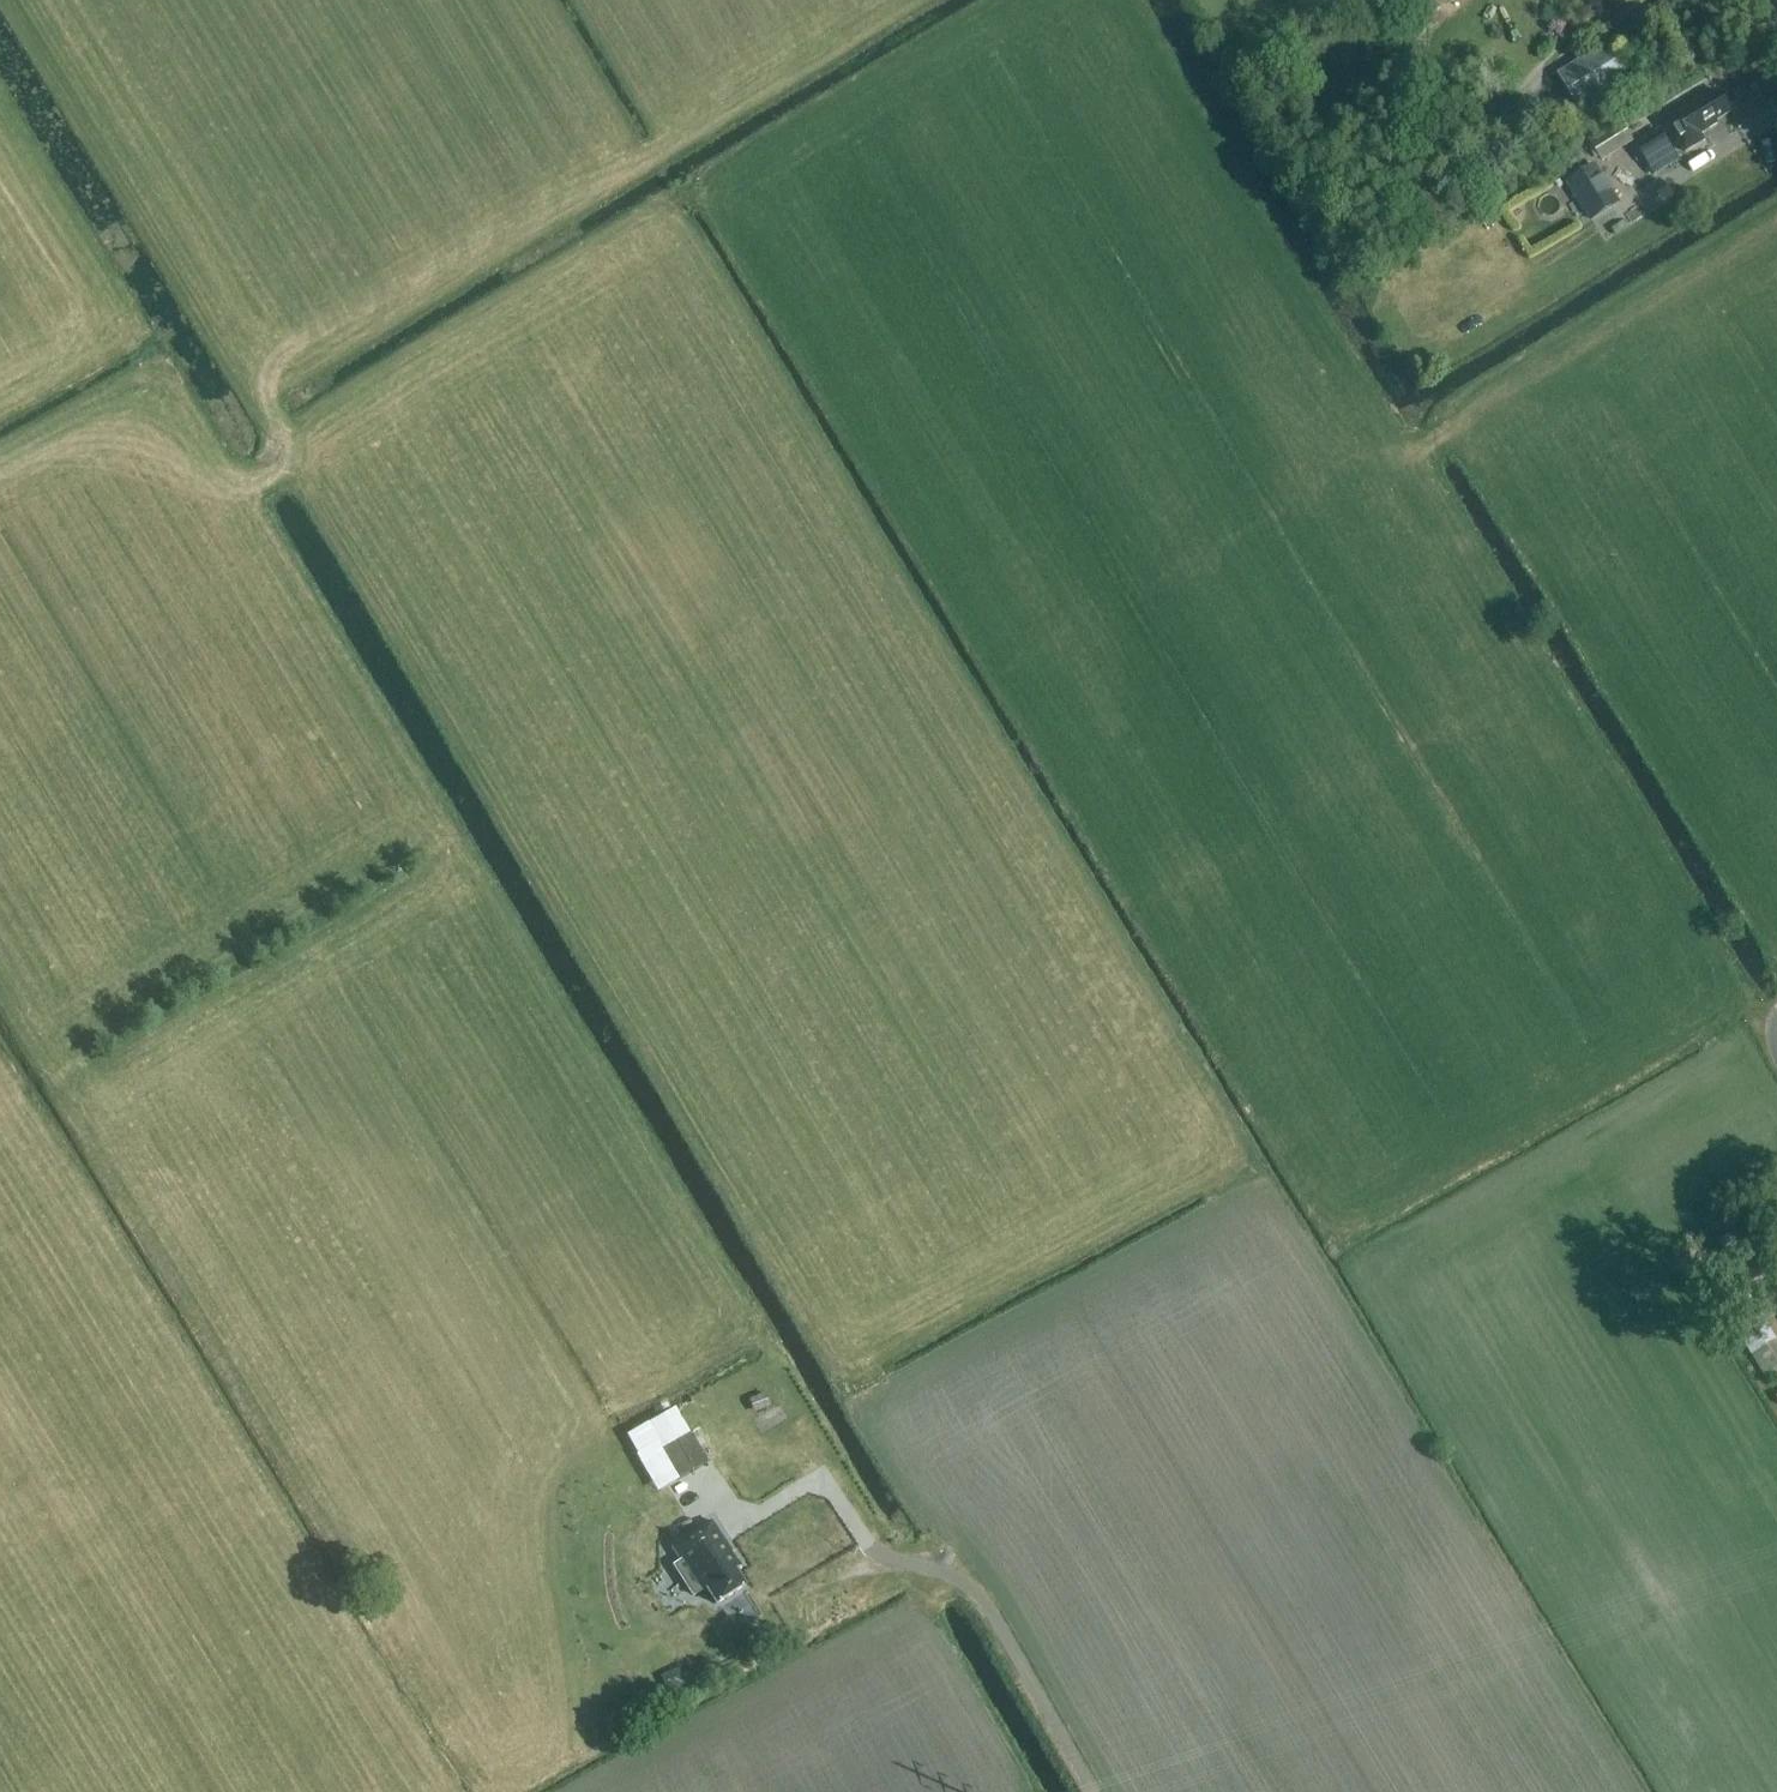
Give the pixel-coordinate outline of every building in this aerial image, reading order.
[(1571,107),(1620,77),(1599,43),(1550,73),(1571,107)] [(1679,115),(1666,124),(1687,155),(1700,146),(1696,140),(1718,125),(1716,123),(1731,113),(1719,92),(1703,103),(1701,100),(1678,115),(1679,115)] [(1636,141),(1630,132),(1623,136),(1615,124),(1588,140),(1603,162),(1636,141)] [(1638,146),(1648,161),(1670,147),(1660,131),(1638,146)] [(1569,147),(1552,158),(1592,220),(1618,203),(1595,167),(1585,173),(1569,147)] [(1738,1231),(1719,1241),(1743,1287),(1764,1277),(1738,1231)] [(1766,1290),(1776,1308),(1776,1283),(1766,1290)] [(1748,1291),(1723,1307),(1768,1382),(1776,1376),(1776,1341),(1766,1322),(1755,1304),(1748,1291)] [(1765,1298),(1755,1304),(1766,1322),(1776,1317),(1765,1298)] [(710,1524),(670,1550),(679,1565),(673,1569),(692,1598),(704,1590),(715,1607),(744,1588),(733,1571),(739,1568),(710,1524)] [(663,1677),(661,1678),(663,1683),(669,1695),(686,1687),(681,1676),(671,1673),(663,1677)]
